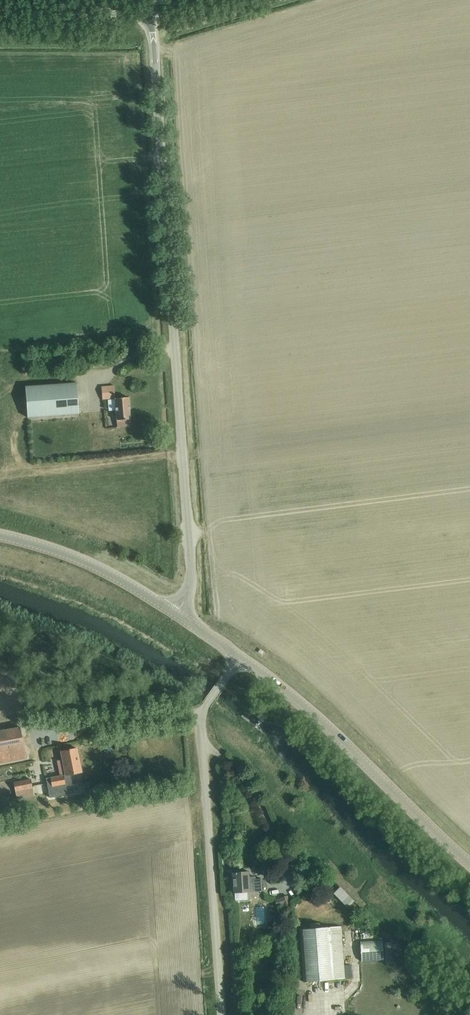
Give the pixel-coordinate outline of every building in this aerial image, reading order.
[(25,387),(28,418),(79,414),(77,383),(25,387)] [(102,387),(103,399),(115,398),(114,386),(102,387)] [(117,421),(117,427),(131,426),(130,419),(131,419),(129,397),(115,399),(117,421)] [(26,758),(20,727),(0,731),(0,763),(26,758)] [(66,774),(46,778),(50,798),(74,793),(70,774),(82,772),(77,748),(61,751),(66,774)] [(14,783),(16,791),(17,800),(34,797),(31,779),(14,783)] [(249,872),(232,873),(234,893),(235,893),(236,900),(248,899),(247,892),(263,891),(262,878),(253,879),(253,878),(251,878),(249,878),(249,872)] [(350,906),(355,900),(342,887),(337,893),(350,906)] [(291,908),(288,897),(276,900),(277,906),(283,904),(285,910),(291,908)] [(267,915),(267,906),(258,906),(258,915),(267,915)] [(300,929),(304,981),(345,978),(341,926),(300,929)] [(382,940),(360,941),(361,961),(383,960),(382,940)] [(395,962),(395,940),(387,940),(387,962),(395,962)]
